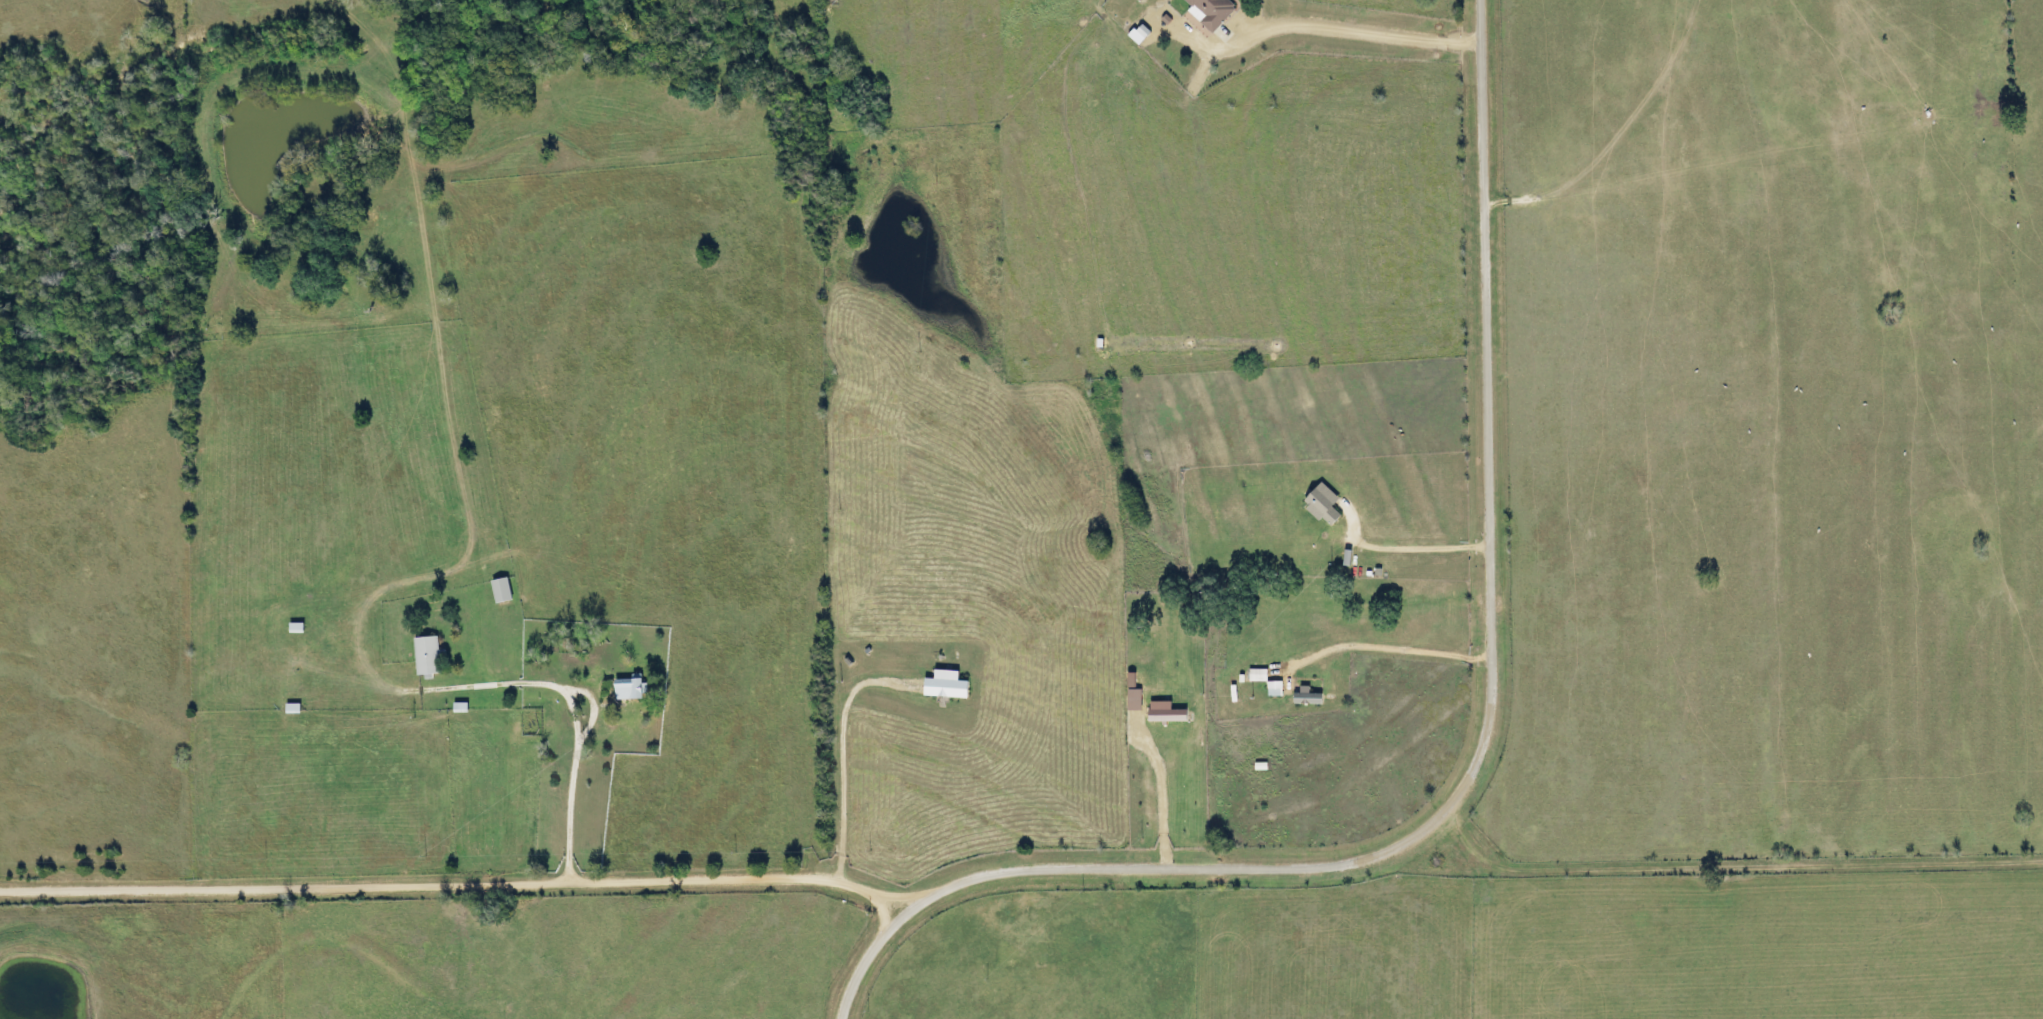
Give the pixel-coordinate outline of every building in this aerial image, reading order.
[(1203,33),(1227,8),(1219,0),(1171,0),(1170,2),(1203,33)] [(498,581),(502,603),(518,600),(514,578),(498,581)] [(453,651),(447,651),(446,637),(422,638),(423,675),(448,675),(447,659),(454,659),(453,651)] [(620,678),(620,700),(648,700),(648,678),(620,678)]
